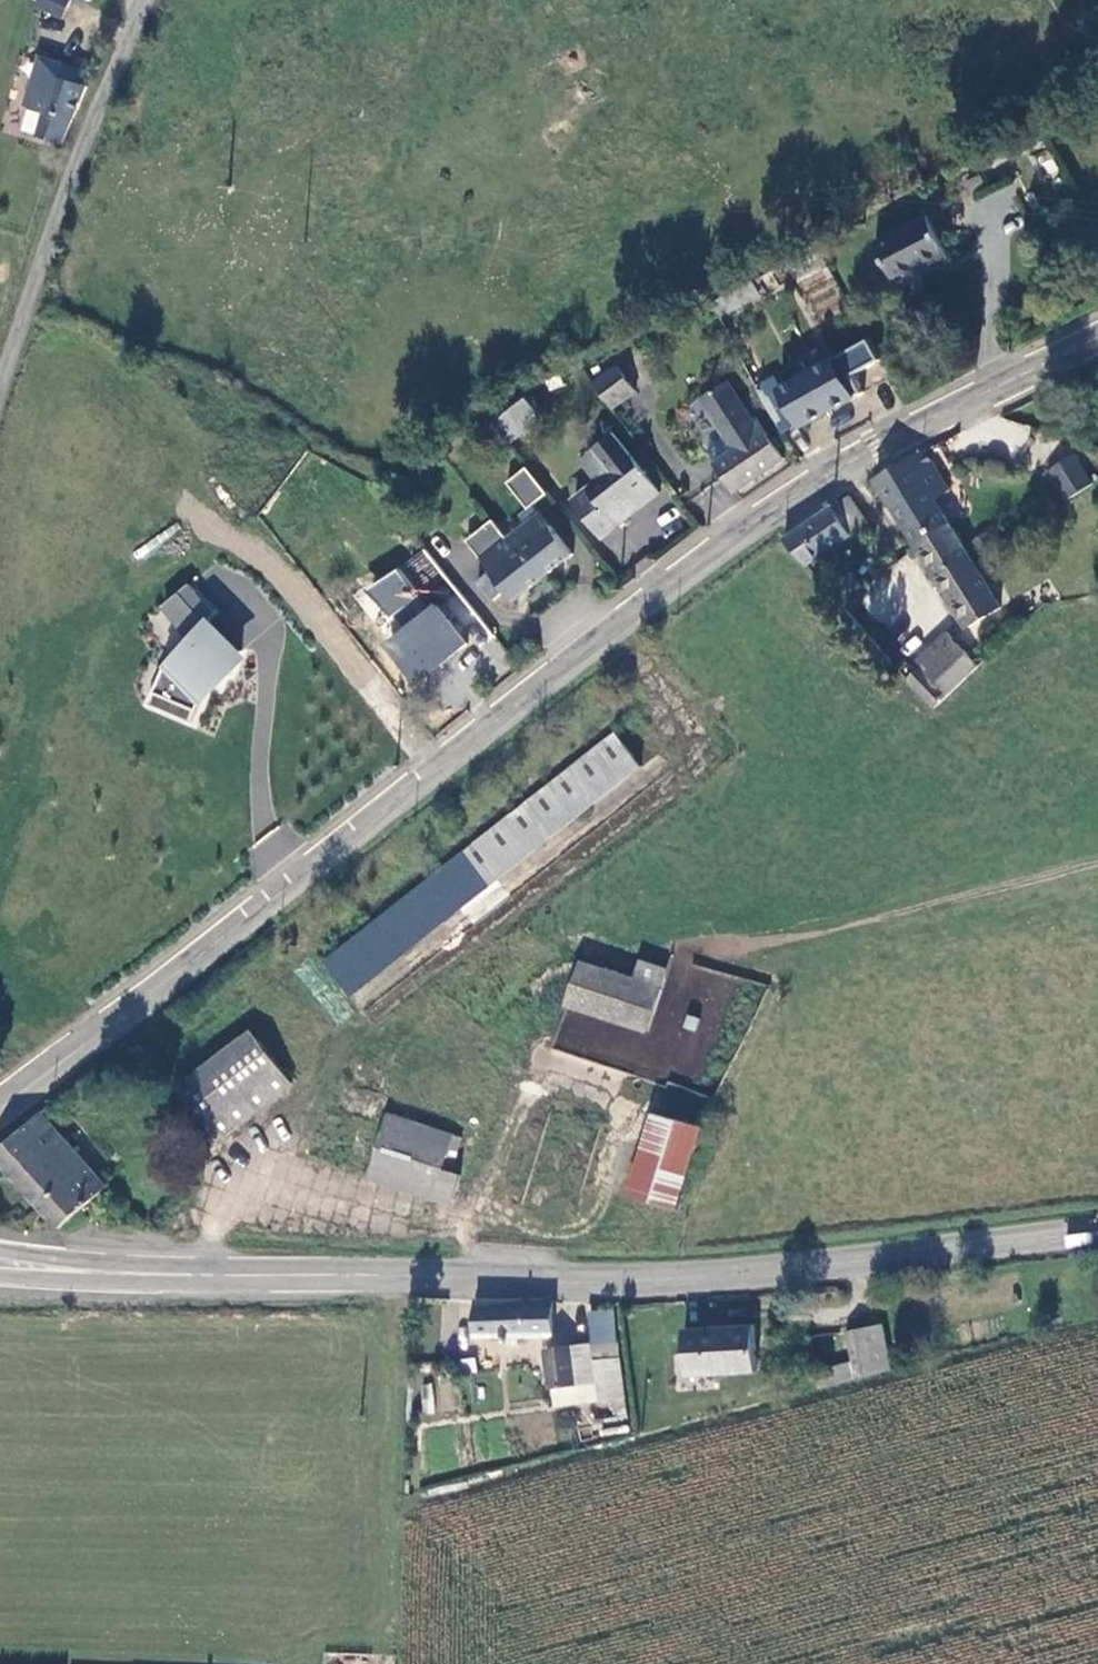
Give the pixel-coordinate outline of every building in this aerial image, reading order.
[(33,5),(61,17),(69,0),(35,0),(33,5)] [(35,143),(63,154),(91,84),(43,66),(25,112),(44,120),(35,143)] [(891,285),(946,256),(925,217),(870,244),(891,285)] [(815,315),(844,299),(824,264),(795,280),(815,315)] [(755,393),(777,438),(792,432),(795,435),(854,406),(834,369),(775,396),(771,387),(755,393)] [(624,375),(601,390),(618,416),(641,402),(624,375)] [(773,465),(745,423),(741,425),(734,415),(722,398),(716,388),(690,406),(715,443),(713,445),(722,459),(705,470),(724,498),(773,465)] [(732,391),(722,398),(734,415),(744,408),(732,391)] [(543,420),(529,399),(515,406),(531,429),(543,420)] [(494,416),(514,444),(532,431),(531,429),(515,406),(494,416)] [(591,476),(565,493),(590,532),(606,521),(603,517),(648,488),(612,430),(590,444),(605,467),(591,476)] [(590,444),(576,452),(591,476),(605,467),(590,444)] [(1079,455),(1050,472),(1068,502),(1097,485),(1079,455)] [(874,485),(917,554),(947,530),(931,502),(941,495),(924,460),(874,485)] [(521,512),(547,495),(526,463),(498,481),(521,512)] [(847,505),(781,546),(800,571),(864,533),(847,505)] [(518,551),(538,580),(566,557),(532,516),(502,535),(504,539),(503,539),(513,554),(518,551)] [(504,608),(538,580),(518,551),(513,554),(503,539),(504,539),(502,535),(491,520),(458,540),(480,570),(486,570),(492,576),(470,591),(486,609),(498,602),(504,608)] [(947,530),(917,554),(963,628),(997,612),(947,530)] [(187,629),(198,616),(179,594),(152,616),(180,651),(193,636),(187,629)] [(460,647),(436,613),(385,647),(411,682),(460,647)] [(237,654),(198,616),(187,629),(193,636),(180,651),(173,648),(149,704),(192,722),(208,684),(218,688),(225,672),(230,674),(237,654)] [(901,692),(931,714),(968,666),(932,636),(904,670),(912,679),(901,692)] [(602,746),(323,963),(349,997),(628,779),(602,746)] [(658,987),(663,970),(636,963),(632,980),(658,987)] [(646,1030),(658,987),(632,980),(579,965),(567,1008),(646,1030)] [(249,1035),(182,1091),(221,1138),(288,1081),(249,1035)] [(339,1173),(373,1183),(392,1119),(399,1094),(365,1084),(339,1173)] [(672,1213),(701,1128),(649,1110),(619,1195),(672,1213)] [(58,1229),(100,1188),(25,1112),(0,1137),(0,1170),(58,1229)] [(373,1183),(445,1204),(455,1172),(464,1140),(392,1119),(373,1183)] [(455,1172),(445,1204),(465,1210),(475,1178),(455,1172)] [(555,1302),(477,1301),(477,1336),(509,1335),(522,1335),(556,1336),(555,1302)] [(592,1311),(594,1340),(616,1337),(615,1309),(592,1311)] [(892,1369),(884,1326),(847,1335),(855,1364),(819,1377),(821,1388),(892,1369)] [(755,1329),(692,1333),(693,1376),(758,1372),(755,1329)] [(522,1335),(509,1335),(509,1350),(522,1351),(522,1335)] [(594,1340),(594,1346),(595,1364),(600,1362),(622,1360),(620,1337),(616,1337),(594,1340)] [(561,1408),(599,1402),(599,1388),(602,1387),(600,1362),(595,1364),(594,1346),(549,1352),(553,1392),(557,1391),(561,1408)] [(478,1360),(461,1361),(462,1374),(479,1375),(478,1360)] [(422,1383),(421,1412),(451,1413),(452,1383),(422,1383)]
